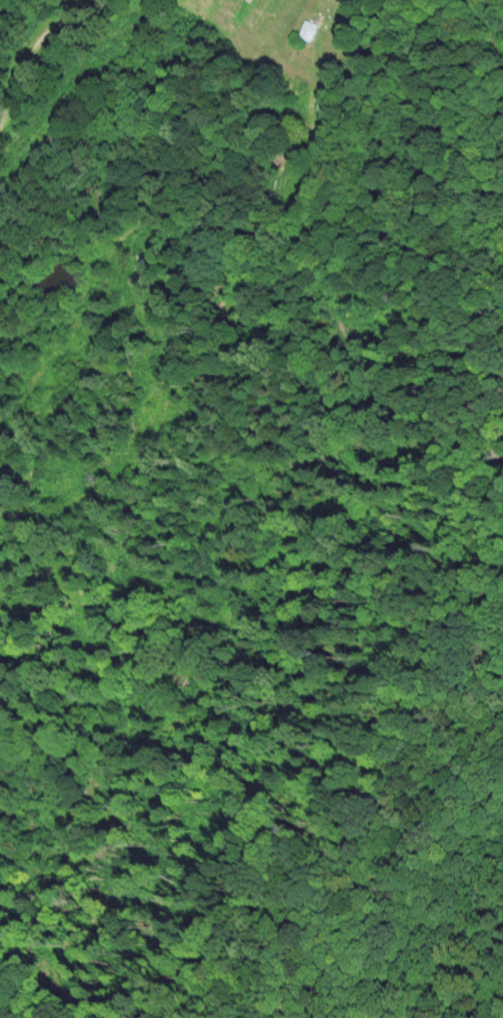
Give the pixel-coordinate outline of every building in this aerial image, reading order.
[(299,35),(310,40),(317,24),(306,20),(299,35)]
